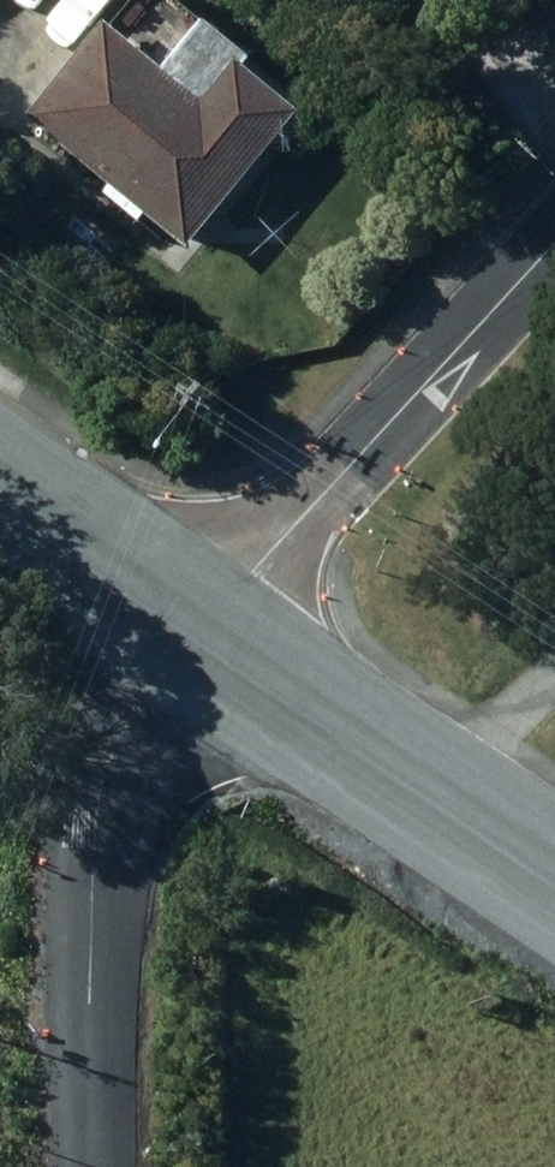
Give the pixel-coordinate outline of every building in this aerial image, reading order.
[(77,20),(1,115),(87,184),(81,192),(119,223),(126,214),(166,246),(275,110),(217,64),(224,55),(177,18),(138,68),(77,20)]
